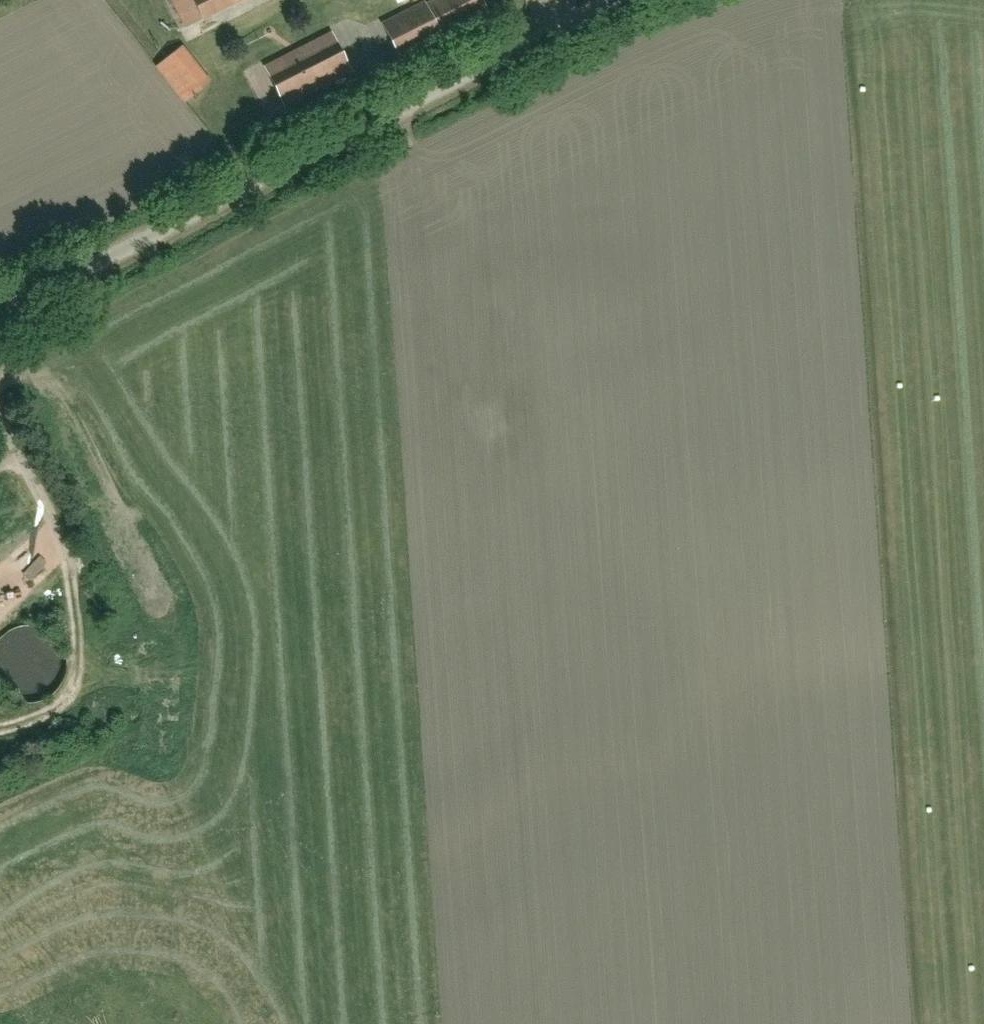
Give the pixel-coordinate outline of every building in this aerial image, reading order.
[(184,30),(239,0),(168,0),(184,30)] [(7,704),(36,708),(62,693),(71,667),(55,634),(19,626),(0,640),(0,695),(7,704)]
